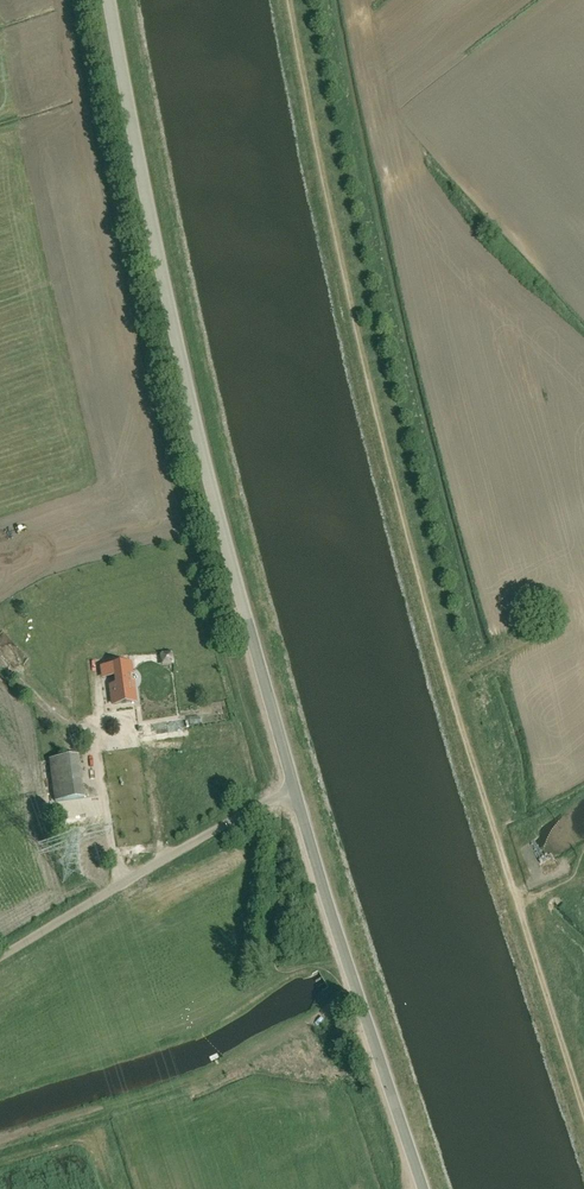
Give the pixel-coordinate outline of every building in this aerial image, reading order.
[(130,664),(108,667),(110,678),(115,677),(116,685),(111,686),(113,705),(135,702),(132,683),(130,683),(129,675),(131,675),(130,664)] [(93,704),(93,714),(107,714),(107,704),(93,704)] [(127,750),(127,759),(147,759),(146,749),(127,750)] [(81,755),(51,759),(56,801),(86,797),(81,755)]
